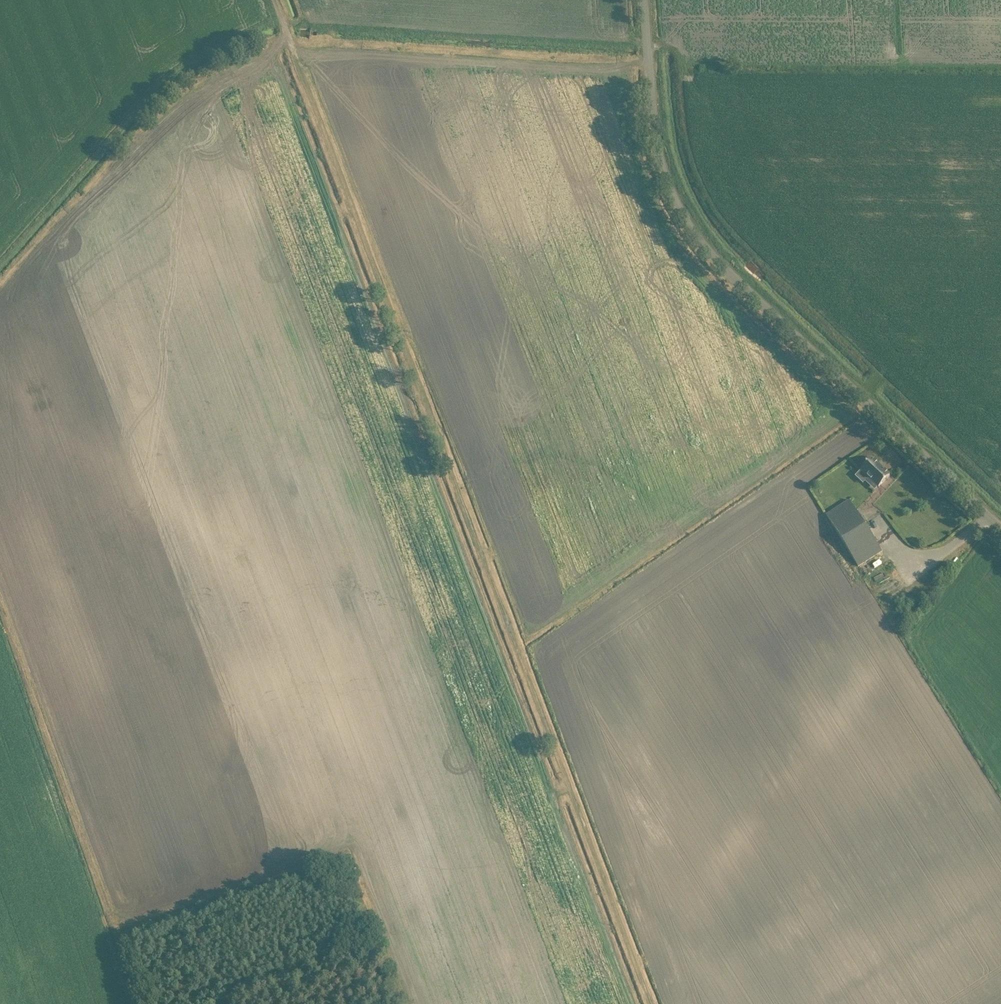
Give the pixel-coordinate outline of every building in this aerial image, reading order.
[(879,487),(890,475),(872,458),(861,470),(879,487)] [(882,552),(850,500),(826,515),(858,567),(882,552)]
